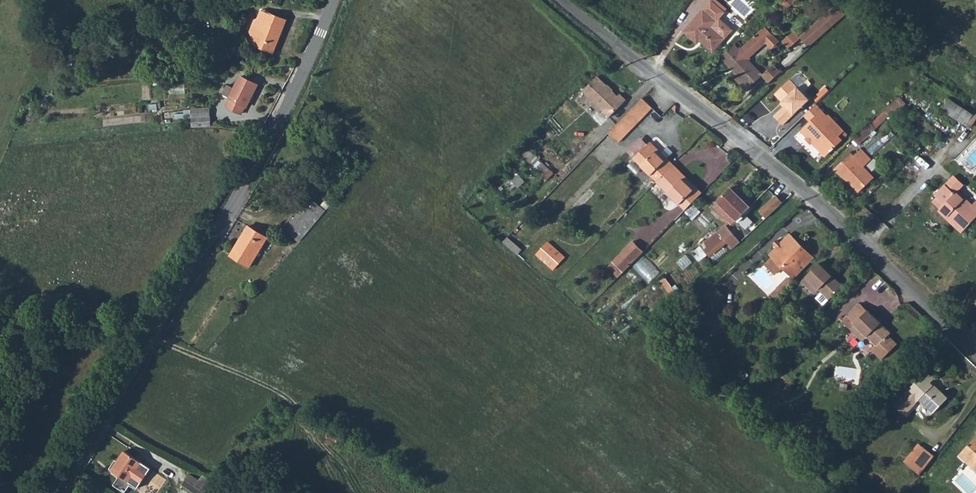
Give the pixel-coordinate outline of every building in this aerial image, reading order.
[(714,53),(737,27),(722,13),(727,7),(718,0),(710,0),(683,31),(698,44),(701,41),(714,53)] [(850,12),(861,2),(859,0),(838,0),(841,2),(850,12)] [(804,36),(812,45),(850,12),(841,2),(804,36)] [(255,46),(273,53),(286,21),(263,11),(259,19),(256,21),(251,32),(252,36),(249,43),(255,46)] [(734,44),(721,57),(737,75),(742,79),(739,82),(746,91),(763,75),(748,59),(765,43),(774,35),(765,26),(739,49),(734,44)] [(795,29),(783,40),(790,47),(802,36),(795,29)] [(774,35),(765,43),(770,49),(779,41),(774,35)] [(763,75),(769,81),(780,71),(774,65),(763,75)] [(226,106),(241,114),(244,107),(247,107),(258,84),(240,76),(233,89),(227,85),(221,95),(229,99),(226,106)] [(609,116),(626,99),(619,93),(617,96),(612,91),(610,92),(606,88),(607,87),(596,76),(582,91),(609,116)] [(774,115),(783,124),(809,99),(791,79),(775,93),(786,105),(774,115)] [(642,96),(619,120),(630,130),(652,106),(642,96)] [(941,109),(966,126),(974,115),(948,98),(941,109)] [(803,116),(809,122),(799,130),(807,139),(809,137),(811,139),(810,140),(825,156),(830,151),(831,153),(834,149),(833,148),(840,142),(837,139),(844,132),(828,115),(827,116),(816,104),(803,116)] [(192,109),(192,118),(192,126),(210,125),(209,108),(192,109)] [(192,109),(183,110),(182,115),(173,115),(173,119),(192,118),(192,109)] [(619,120),(608,132),(618,141),(630,130),(619,120)] [(854,139),(858,143),(867,135),(863,131),(854,139)] [(607,150),(614,142),(607,136),(592,152),(603,162),(611,154),(607,150)] [(628,152),(633,157),(647,144),(641,138),(628,152)] [(647,144),(664,161),(667,157),(650,141),(647,144)] [(518,150),(528,160),(534,153),(524,143),(518,150)] [(633,157),(657,180),(670,167),(673,164),(667,157),(664,161),(647,144),(633,157)] [(834,168),(843,178),(845,177),(859,192),(875,177),(864,167),(872,159),(861,148),(853,155),(851,152),(834,168)] [(670,167),(693,190),(697,187),(673,164),(670,167)] [(656,181),(679,204),(693,190),(670,167),(657,180),(656,181)] [(945,183),(954,192),(956,191),(963,183),(953,175),(945,183)] [(734,182),(717,199),(737,219),(750,205),(737,193),(741,189),(734,182)] [(942,205),(940,208),(948,216),(950,214),(961,224),(966,229),(975,218),(975,200),(971,205),(956,191),(954,192),(945,183),(934,194),(937,196),(934,199),(942,205)] [(679,204),(684,209),(702,192),(697,187),(693,190),(679,204)] [(776,193),(760,210),(768,218),(784,200),(776,193)] [(737,219),(717,199),(712,205),(731,224),(736,224),(739,221),(737,219)] [(932,201),(940,208),(942,205),(934,199),(932,201)] [(283,227),(299,241),(319,217),(303,204),(283,227)] [(940,208),(938,210),(963,232),(966,229),(961,224),(950,214),(948,216),(940,208)] [(701,245),(708,253),(725,239),(727,241),(733,248),(738,244),(741,242),(726,224),(701,245)] [(231,255),(250,267),(268,238),(249,226),(231,255)] [(777,246),(770,254),(773,257),(766,263),(775,272),(781,266),(786,265),(796,275),(812,260),(809,257),(808,258),(802,253),(804,252),(801,249),(803,246),(790,234),(781,242),(778,240),(774,244),(777,246)] [(503,241),(517,254),(522,249),(507,236),(503,241)] [(725,239),(708,253),(710,256),(727,241),(725,239)] [(622,273),(643,252),(631,241),(611,261),(622,273)] [(548,242),(537,255),(554,270),(565,257),(548,242)] [(708,253),(701,245),(692,253),(698,261),(708,253)] [(803,246),(801,249),(804,252),(802,253),(808,258),(809,257),(812,260),(814,258),(803,246)] [(650,251),(635,266),(645,277),(661,262),(650,251)] [(622,273),(611,261),(605,268),(616,279),(622,273)] [(802,280),(814,292),(819,288),(829,298),(842,286),(819,263),(802,280)] [(781,266),(794,278),(796,275),(786,265),(781,266)] [(711,287),(699,296),(710,307),(721,296),(711,287)] [(850,328),(856,334),(860,330),(866,336),(876,346),(872,350),(881,359),(896,344),(888,335),(890,333),(867,311),(860,304),(843,321),(850,328)] [(907,417),(922,401),(933,412),(948,398),(931,381),(934,378),(926,372),(895,404),(907,417)] [(973,457),(970,454),(975,448),(975,438),(959,455),(967,464),(973,457)] [(909,465),(923,448),(918,444),(905,462),(909,465)] [(909,465),(920,475),(934,457),(923,448),(909,465)] [(975,472),(975,448),(970,454),(973,457),(967,464),(975,472)] [(111,470),(138,488),(151,469),(123,451),(111,470)] [(190,474),(183,484),(195,492),(228,492),(214,483),(210,488),(199,480),(190,474)] [(199,480),(210,488),(214,483),(202,476),(199,480)]
